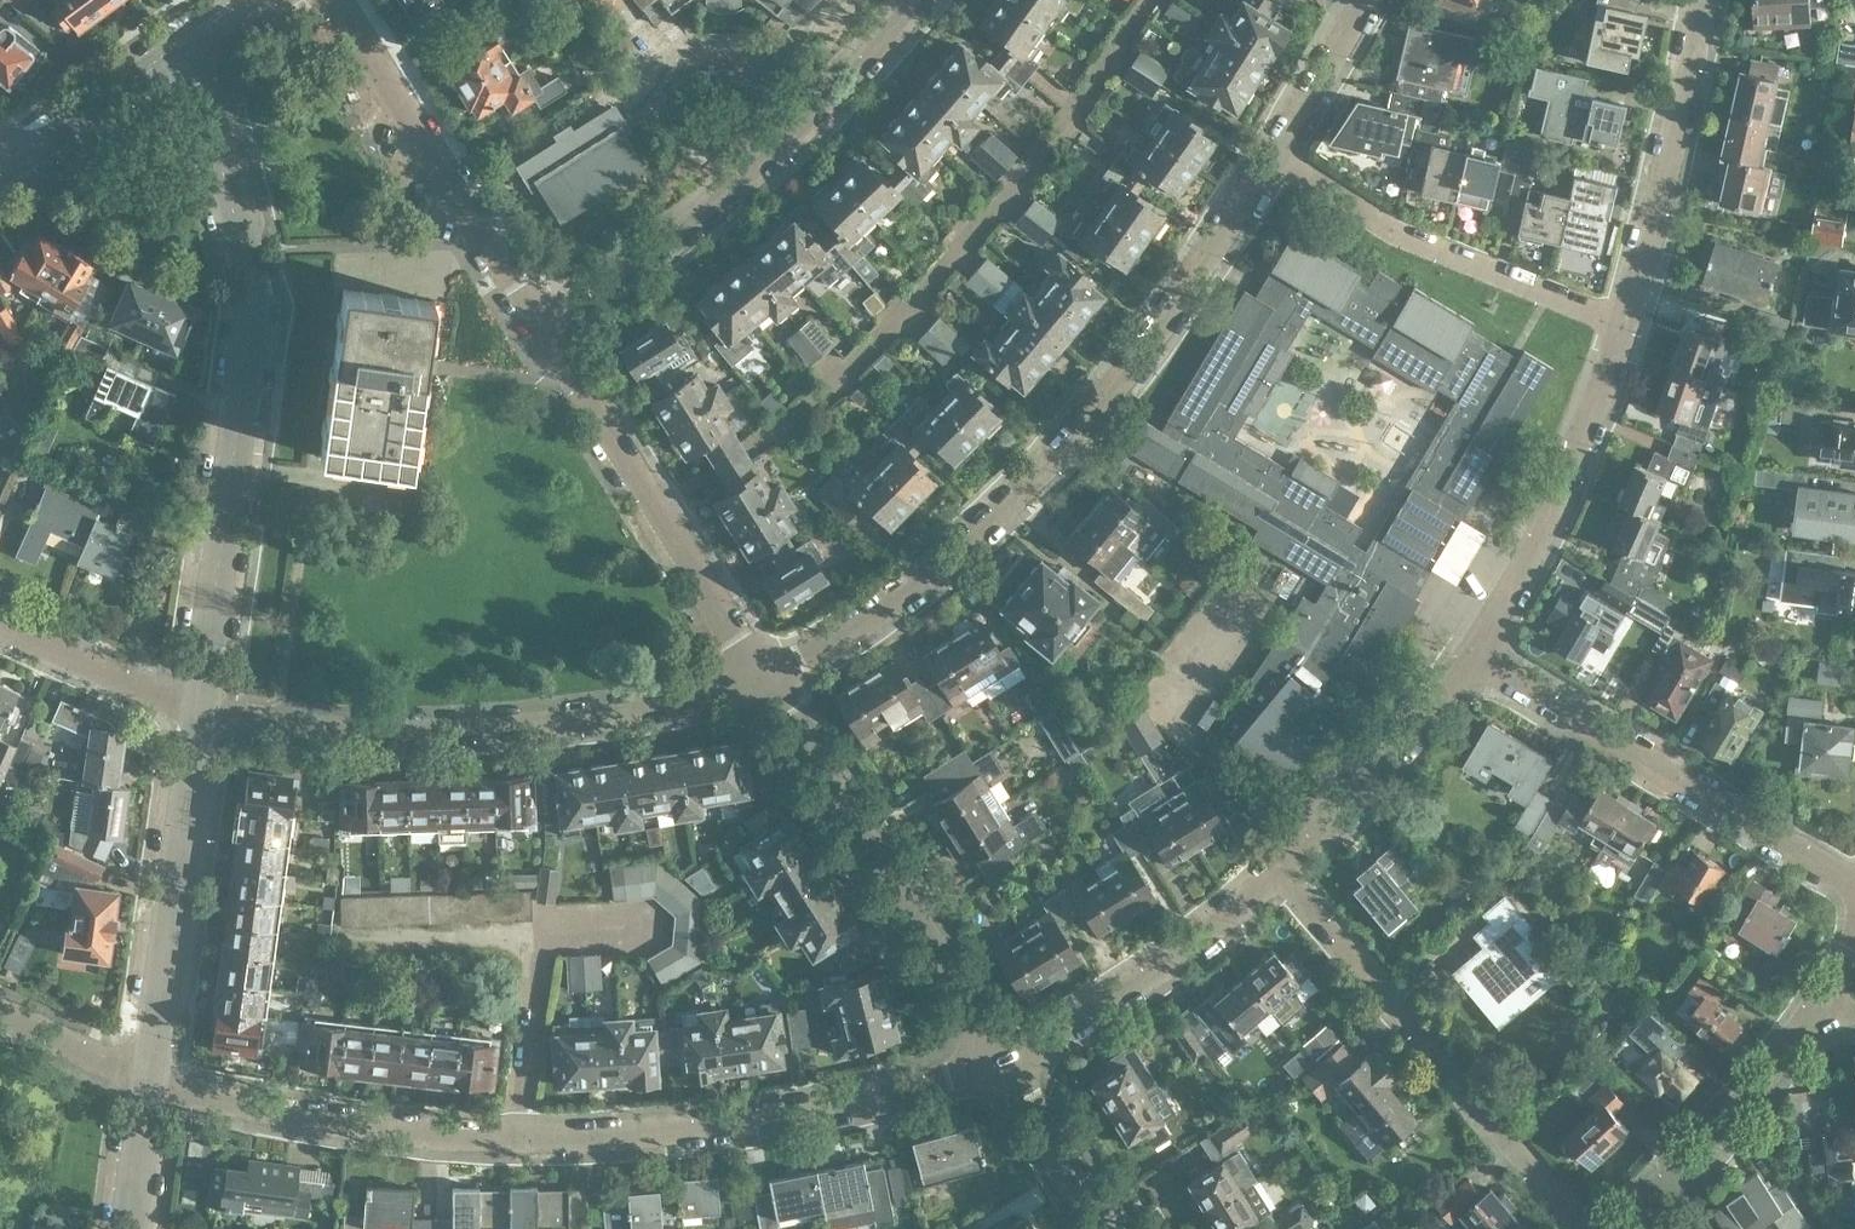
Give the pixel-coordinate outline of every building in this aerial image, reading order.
[(17,9),(19,11),(28,0),(6,0),(17,9)] [(97,0),(56,0),(58,3),(53,8),(64,24),(70,20),(77,30),(104,9),(97,0)] [(104,9),(117,0),(97,0),(104,9)] [(412,13),(418,15),(420,14),(428,27),(454,10),(465,28),(482,16),(472,0),(404,0),(412,13)] [(499,7),(509,23),(533,8),(527,0),(509,0),(508,1),(499,7)] [(640,2),(655,22),(671,11),(686,0),(638,0),(640,2)] [(706,6),(711,9),(716,10),(723,11),(728,11),(735,10),(741,7),(742,0),(706,0),(706,6)] [(776,13),(793,25),(808,4),(811,0),(760,0),(776,13)] [(1004,0),(995,0),(988,10),(988,14),(982,21),(995,31),(992,35),(1007,45),(999,55),(1027,77),(1044,56),(1037,52),(1042,44),(1033,38),(1041,26),(1004,0)] [(1041,26),(1054,9),(1063,15),(1067,7),(1075,12),(1084,0),(1004,0),(1041,26)] [(1166,11),(1180,21),(1188,8),(1176,0),(1173,0),(1166,11)] [(1214,26),(1266,57),(1272,49),(1273,50),(1276,46),(1280,45),(1286,35),(1285,32),(1287,28),(1267,16),(1275,3),(1269,0),(1243,0),(1231,20),(1222,14),(1214,26)] [(1470,12),(1474,0),(1439,0),(1470,12)] [(1586,52),(1624,60),(1625,53),(1637,55),(1643,28),(1633,25),(1638,0),(1598,0),(1586,52)] [(1755,28),(1812,25),(1811,7),(1834,5),(1834,0),(1753,0),(1755,28)] [(1405,51),(1394,92),(1424,98),(1440,102),(1443,88),(1466,93),(1479,38),(1409,22),(1405,39),(1410,41),(1407,51),(1405,51)] [(8,81),(18,68),(21,70),(38,48),(8,24),(5,23),(3,23),(1,25),(0,25),(0,74),(8,81)] [(1203,53),(1208,56),(1250,83),(1252,81),(1256,80),(1262,70),(1260,66),(1266,57),(1214,26),(1208,36),(1212,38),(1203,53)] [(1756,35),(1744,33),(1742,44),(1754,46),(1756,35)] [(450,73),(460,89),(510,59),(494,34),(446,63),(452,72),(450,73)] [(586,37),(567,47),(581,77),(601,67),(586,37)] [(1523,60),(1527,42),(1517,40),(1513,58),(1523,60)] [(1836,61),(1854,63),(1854,43),(1840,40),(1836,61)] [(942,64),(940,66),(982,104),(995,90),(1001,94),(1008,86),(1015,91),(1027,77),(999,55),(991,64),(979,53),(975,57),(962,45),(955,52),(951,52),(941,63),(942,64)] [(1250,83),(1208,56),(1189,45),(1187,48),(1182,47),(1177,56),(1179,60),(1170,74),(1181,81),(1218,104),(1220,101),(1234,109),(1240,100),(1244,99),(1250,89),(1249,86),(1250,83)] [(1140,51),(1133,63),(1160,82),(1168,69),(1140,51)] [(1744,71),(1734,112),(1782,122),(1791,87),(1777,84),(1779,79),(1777,78),(1780,64),(1753,58),(1750,72),(1744,71)] [(567,90),(558,75),(540,86),(528,67),(519,73),(510,59),(460,89),(470,105),(472,104),(477,113),(504,96),(512,108),(532,96),(540,106),(567,90)] [(1133,63),(1124,76),(1151,95),(1160,82),(1133,63)] [(1616,144),(1625,105),(1583,95),(1587,76),(1536,65),(1530,90),(1545,94),(1547,85),(1554,87),(1552,95),(1552,96),(1544,133),(1569,139),(1570,134),(1596,140),(1595,142),(1603,144),(1604,141),(1616,144)] [(926,84),(921,90),(971,134),(979,125),(970,117),(982,104),(940,66),(937,69),(936,69),(926,80),(926,84)] [(1108,83),(1099,96),(1107,102),(1117,89),(1108,83)] [(901,109),(899,112),(941,150),(954,136),(962,143),(971,134),(921,90),(914,97),(909,98),(901,108),(901,109)] [(1389,90),(1385,107),(1357,100),(1330,141),(1379,152),(1380,148),(1396,152),(1398,142),(1409,144),(1414,120),(1419,122),(1424,98),(1394,92),(1389,90)] [(1847,142),(1854,144),(1854,96),(1847,142)] [(1424,98),(1419,122),(1417,130),(1436,135),(1443,102),(1440,102),(1424,98)] [(1164,122),(1154,136),(1196,166),(1196,165),(1199,165),(1207,153),(1207,150),(1213,141),(1199,132),(1202,128),(1165,102),(1156,116),(1164,122)] [(531,186),(536,183),(539,181),(562,218),(563,217),(560,212),(592,191),(595,196),(596,196),(593,191),(638,163),(641,168),(643,167),(620,130),(626,126),(613,104),(611,105),(613,107),(570,134),(567,128),(558,134),(561,140),(520,166),(518,163),(517,164),(531,186)] [(902,161),(893,170),(921,198),(936,183),(929,176),(936,168),(930,162),(941,150),(899,112),(896,116),(894,116),(885,126),(886,129),(880,137),(892,148),(890,150),(902,161)] [(1724,156),(1762,165),(1766,147),(1777,149),(1782,122),(1734,112),(1724,156)] [(992,132),(982,143),(1007,166),(1018,155),(992,132)] [(1122,146),(1111,162),(1140,183),(1146,175),(1160,185),(1163,181),(1176,191),(1183,182),(1187,182),(1195,171),(1194,169),(1196,166),(1154,136),(1143,150),(1135,144),(1129,151),(1122,146)] [(1463,150),(1453,198),(1485,206),(1485,207),(1487,208),(1496,168),(1514,173),(1522,140),(1509,137),(1503,160),(1463,150)] [(1522,140),(1514,173),(1528,176),(1536,144),(1522,140)] [(1007,166),(982,143),(970,156),(997,178),(1007,166)] [(1421,191),(1453,198),(1463,150),(1431,143),(1419,192),(1421,192),(1421,191)] [(846,173),(837,181),(873,219),(887,205),(894,212),(899,207),(906,214),(921,198),(893,170),(885,178),(874,167),(871,170),(860,159),(858,160),(853,156),(841,168),(846,173)] [(1762,165),(1724,156),(1719,180),(1727,182),(1722,202),(1761,211),(1771,167),(1762,165)] [(1070,172),(1056,161),(1048,171),(1061,182),(1070,172)] [(1110,196),(1099,210),(1142,240),(1148,231),(1152,234),(1163,220),(1158,217),(1160,215),(1146,205),(1148,201),(1134,191),(1140,183),(1111,162),(1100,177),(1108,183),(1102,190),(1110,196)] [(1514,176),(1509,200),(1523,203),(1528,179),(1514,176)] [(1558,242),(1559,239),(1597,248),(1596,252),(1597,252),(1609,201),(1611,202),(1615,186),(1574,176),(1570,191),(1567,205),(1557,242),(1558,242)] [(826,238),(850,265),(865,283),(876,274),(860,257),(867,251),(874,245),(861,231),(873,219),(837,181),(829,189),(824,184),(812,196),(816,200),(815,202),(827,214),(826,216),(837,229),(826,238)] [(1556,242),(1557,242),(1567,205),(1570,191),(1569,191),(1567,197),(1528,188),(1525,199),(1524,199),(1524,201),(1525,201),(1517,233),(1519,233),(1519,232),(1556,241),(1556,242)] [(1034,199),(1024,211),(1051,232),(1061,219),(1034,199)] [(1142,240),(1099,210),(1088,225),(1080,219),(1070,232),(1107,258),(1109,255),(1123,265),(1124,263),(1129,267),(1141,251),(1136,247),(1142,240)] [(1024,211),(1015,223),(1042,244),(1051,232),(1024,211)] [(1845,239),(1846,214),(1815,213),(1814,238),(1845,239)] [(1813,223),(1804,221),(1802,233),(1810,235),(1813,223)] [(770,239),(768,240),(802,281),(812,273),(824,287),(834,279),(850,265),(826,238),(818,245),(807,232),(804,235),(793,223),(786,228),(783,227),(770,238),(770,239)] [(1166,419),(1170,421),(1164,432),(1146,421),(1129,450),(1128,450),(1129,451),(1257,528),(1251,538),(1326,583),(1314,602),(1302,595),(1240,692),(1246,697),(1220,727),(1235,739),(1232,743),(1281,783),(1338,714),(1332,709),(1342,696),(1323,681),(1332,670),(1335,666),(1367,685),(1368,684),(1399,632),(1419,599),(1415,597),(1411,594),(1434,555),(1447,563),(1454,551),(1450,548),(1441,543),(1466,502),(1470,504),(1504,447),(1521,419),(1552,367),(1523,350),(1518,358),(1515,356),(1513,355),(1501,348),(1470,329),(1474,323),(1420,290),(1414,286),(1402,306),(1391,300),(1401,283),(1378,270),(1368,286),(1357,279),(1362,271),(1344,261),(1302,236),(1294,230),(1292,233),(1290,236),(1263,281),(1254,296),(1244,290),(1167,418),(1166,419)] [(20,290),(36,299),(66,247),(57,242),(52,244),(37,235),(33,242),(27,239),(9,272),(24,281),(20,290)] [(1839,243),(1814,239),(1812,239),(1806,267),(1831,271),(1834,258),(1836,258),(1839,243)] [(752,255),(745,261),(784,308),(794,300),(788,292),(802,281),(768,240),(767,242),(765,241),(753,252),(752,255)] [(1780,264),(1716,243),(1703,280),(1767,302),(1780,264)] [(71,250),(66,247),(36,299),(52,308),(52,309),(66,318),(67,316),(69,317),(51,351),(65,359),(71,349),(80,334),(81,333),(84,326),(101,299),(100,298),(83,288),(91,275),(85,272),(91,261),(85,258),(84,254),(76,249),(71,250)] [(1052,272),(1042,284),(1083,318),(1084,317),(1086,317),(1094,307),(1094,301),(1100,294),(1088,283),(1090,279),(1055,251),(1043,265),(1052,272)] [(1002,289),(1014,302),(1062,341),(1068,334),(1072,334),(1082,323),(1081,321),(1083,318),(1042,284),(1030,299),(1021,293),(1019,284),(1012,277),(987,257),(977,269),(990,280),(1002,289)] [(722,278),(721,279),(754,320),(768,309),(774,317),(784,308),(745,261),(738,267),(735,267),(722,277),(722,278)] [(14,284),(0,263),(0,293),(14,284)] [(1843,278),(1838,303),(1809,299),(1805,321),(1854,328),(1854,269),(1844,268),(1844,270),(1838,269),(1837,277),(1843,278)] [(977,269),(967,280),(980,292),(990,280),(977,269)] [(754,320),(721,279),(719,281),(717,281),(705,291),(706,293),(698,300),(709,313),(706,316),(717,330),(709,337),(732,364),(746,351),(741,345),(748,339),(740,331),(754,320)] [(161,296),(130,282),(119,305),(115,303),(109,317),(113,319),(112,322),(143,336),(161,296)] [(434,300),(344,288),(320,456),(412,468),(434,300)] [(882,304),(875,295),(866,303),(874,312),(882,304)] [(182,332),(192,309),(161,296),(143,336),(174,349),(176,346),(180,348),(186,334),(182,332)] [(1014,319),(1002,332),(1043,366),(1045,364),(1046,365),(1057,352),(1056,348),(1062,341),(1014,302),(1006,312),(1014,319)] [(0,309),(0,325),(10,343),(24,335),(6,305),(0,309)] [(1759,310),(1755,322),(1786,332),(1790,319),(1759,310)] [(811,317),(800,326),(821,352),(833,343),(811,317)] [(939,317),(929,327),(953,351),(962,341),(939,317)] [(1676,352),(1670,367),(1674,368),(1706,379),(1719,383),(1724,368),(1719,367),(1728,340),(1732,328),(1714,321),(1705,318),(1700,331),(1689,327),(1679,353),(1676,352)] [(638,376),(640,374),(647,386),(672,371),(693,359),(685,347),(688,345),(680,333),(674,337),(664,322),(661,324),(658,322),(647,329),(646,333),(621,348),(623,352),(622,356),(629,366),(632,367),(638,376)] [(113,336),(89,325),(84,336),(108,346),(113,336)] [(821,352),(800,326),(788,337),(809,362),(821,352)] [(929,327),(918,338),(942,362),(953,351),(929,327)] [(1043,366),(1002,332),(992,346),(983,340),(973,352),(1007,380),(1010,378),(1023,388),(1030,380),(1033,380),(1042,369),(1041,368),(1043,366)] [(80,334),(71,349),(100,362),(109,347),(80,334)] [(893,362),(884,354),(873,365),(882,373),(893,362)] [(175,394),(151,383),(118,369),(107,364),(85,414),(101,422),(113,405),(114,405),(115,403),(137,413),(127,434),(153,445),(175,394)] [(955,368),(943,380),(951,388),(938,401),(976,438),(984,430),(988,434),(1000,421),(996,417),(997,415),(986,403),(988,401),(955,368)] [(1674,368),(1660,409),(1683,416),(1678,430),(1705,439),(1710,425),(1724,385),(1719,383),(1706,379),(1674,368)] [(672,371),(647,386),(655,399),(654,400),(656,403),(655,407),(661,418),(665,418),(670,427),(723,393),(716,382),(706,388),(696,373),(679,383),(672,371)] [(854,390),(847,397),(857,407),(864,400),(854,390)] [(762,401),(774,416),(785,407),(773,392),(762,401)] [(723,393),(670,427),(675,435),(675,440),(681,449),(685,450),(687,452),(701,444),(716,468),(745,450),(720,410),(730,404),(723,393)] [(925,413),(918,406),(912,400),(892,420),(918,446),(925,439),(938,451),(941,448),(954,460),(955,458),(960,462),(972,450),(968,446),(976,438),(938,401),(925,413)] [(1821,434),(1818,457),(1845,461),(1848,465),(1854,465),(1854,425),(1822,420),(1814,420),(1815,405),(1783,400),(1781,420),(1804,423),(1802,432),(1821,434)] [(887,453),(875,465),(913,503),(915,501),(916,501),(926,491),(926,487),(933,480),(921,469),(924,466),(911,453),(918,446),(892,420),(879,433),(885,439),(880,446),(887,453)] [(1678,430),(1674,441),(1701,451),(1705,439),(1678,430)] [(1621,501),(1632,506),(1652,514),(1668,477),(1687,486),(1696,467),(1693,466),(1698,453),(1673,443),(1668,456),(1656,451),(1649,468),(1637,463),(1621,501)] [(716,468),(722,476),(731,491),(717,500),(718,503),(718,508),(724,517),(728,518),(734,527),(787,494),(779,483),(770,488),(745,450),(716,468)] [(913,503),(875,465),(862,478),(854,471),(842,483),(830,472),(814,488),(844,517),(855,506),(850,500),(854,496),(874,516),(878,513),(889,524),(897,517),(901,517),(911,507),(910,505),(913,503)] [(1787,485),(1789,470),(1758,466),(1755,483),(1787,487),(1787,485)] [(1337,483),(1324,504),(1345,517),(1358,495),(1337,483)] [(77,502),(66,496),(45,487),(15,553),(36,562),(50,529),(83,544),(96,515),(98,510),(77,502)] [(1110,487),(1089,513),(1134,550),(1145,559),(1165,534),(1175,522),(1141,494),(1131,505),(1110,487)] [(1801,487),(1795,527),(1854,535),(1854,494),(1809,488),(1801,487)] [(77,502),(81,493),(69,488),(66,496),(77,502)] [(787,494),(734,527),(739,535),(738,540),(744,550),(748,551),(750,553),(752,552),(760,564),(785,548),(777,536),(793,526),(783,509),(793,503),(787,494)] [(83,544),(76,561),(112,575),(118,563),(135,570),(157,519),(124,504),(116,524),(96,515),(83,544)] [(1670,537),(1657,532),(1663,519),(1652,514),(1632,506),(1615,544),(1626,549),(1618,566),(1612,580),(1629,590),(1670,615),(1671,613),(1678,601),(1649,585),(1670,537)] [(1134,550),(1089,513),(1067,539),(1103,568),(1112,576),(1113,575),(1134,550)] [(785,548),(760,564),(767,576),(765,577),(770,586),(770,591),(777,602),(780,602),(781,604),(808,588),(812,589),(822,582),(823,578),(825,577),(815,561),(823,555),(817,545),(799,556),(793,546),(787,550),(785,548)] [(1784,600),(1817,605),(1817,610),(1838,612),(1838,605),(1851,606),(1854,610),(1854,570),(1844,569),(1846,556),(1834,555),(1834,553),(1798,549),(1798,551),(1790,551),(1786,582),(1784,600)] [(1051,655),(1050,657),(1051,659),(1067,639),(1074,644),(1092,624),(1085,618),(1100,599),(1098,597),(1097,598),(1083,586),(1073,578),(1070,583),(1040,559),(1024,578),(1025,581),(1022,581),(1019,585),(1019,588),(1017,588),(1001,607),(1028,629),(1026,634),(1051,655)] [(1112,576),(1104,587),(1145,620),(1154,609),(1113,575),(1112,576)] [(1196,578),(1185,591),(1195,600),(1207,586),(1196,578)] [(1604,592),(1628,608),(1626,611),(1662,632),(1671,617),(1611,581),(1604,592)] [(1600,627),(1602,624),(1614,632),(1625,613),(1590,592),(1582,605),(1564,594),(1550,617),(1566,627),(1556,644),(1560,646),(1559,649),(1567,654),(1570,651),(1581,658),(1590,643),(1603,650),(1613,634),(1600,627)] [(1711,658),(1680,639),(1688,625),(1672,616),(1671,617),(1662,632),(1653,647),(1665,655),(1660,664),(1666,667),(1649,697),(1676,713),(1693,685),(1695,686),(1696,684),(1711,658)] [(980,620),(952,637),(977,677),(980,675),(986,684),(1010,668),(980,620)] [(939,680),(927,688),(941,711),(967,695),(961,687),(977,677),(952,637),(923,655),(939,680)] [(1743,669),(1725,659),(1719,668),(1737,679),(1743,669)] [(891,661),(862,679),(887,719),(888,719),(894,727),(922,709),(928,720),(941,711),(927,688),(926,688),(919,678),(910,684),(906,676),(902,678),(891,661)] [(1828,663),(1825,683),(1847,686),(1849,666),(1828,663)] [(887,719),(862,679),(834,696),(865,745),(878,736),(873,728),(887,719)] [(1734,758),(1746,738),(1753,726),(1764,708),(1718,680),(1704,702),(1718,711),(1701,738),(1734,758)] [(1,729),(18,690),(0,682),(0,729),(1,729)] [(1025,693),(1041,717),(1054,710),(1039,685),(1025,693)] [(1789,713),(1788,723),(1787,723),(1785,740),(1806,742),(1804,764),(1847,770),(1852,727),(1836,725),(1837,723),(1826,722),(1826,723),(1809,721),(1810,713),(1822,714),(1822,699),(1790,694),(1787,712),(1789,713)] [(83,780),(77,780),(76,790),(93,791),(94,783),(117,785),(125,731),(111,729),(114,721),(60,698),(51,719),(90,736),(83,780)] [(1140,701),(1115,716),(1121,725),(1146,710),(1140,701)] [(1156,726),(1146,710),(1121,725),(1131,741),(1156,726)] [(1496,761),(1507,767),(1520,775),(1512,787),(1532,799),(1517,825),(1530,832),(1535,822),(1551,796),(1536,788),(1554,759),(1492,722),(1468,760),(1489,774),(1496,761)] [(1218,736),(1212,730),(1204,740),(1211,745),(1218,736)] [(17,745),(8,765),(20,770),(21,768),(33,743),(20,737),(17,745)] [(1,783),(4,776),(8,765),(17,745),(1,738),(0,739),(0,783),(1,783)] [(710,747),(707,748),(715,798),(734,795),(736,805),(752,803),(744,759),(741,759),(738,743),(728,744),(725,742),(712,744),(710,747)] [(688,751),(677,753),(685,803),(687,817),(687,818),(704,814),(701,800),(715,798),(707,748),(704,748),(702,746),(689,748),(688,751)] [(947,777),(972,760),(964,748),(964,749),(923,774),(932,787),(947,777)] [(1091,749),(1080,750),(1088,764),(1091,749)] [(1080,750),(1079,751),(1066,758),(1075,772),(1088,764),(1080,750)] [(651,757),(647,758),(655,808),(671,806),(673,820),(687,817),(685,803),(677,753),(668,755),(665,752),(652,755),(651,757)] [(619,763),(628,827),(644,825),(641,811),(655,808),(647,758),(645,758),(642,756),(631,758),(628,762),(619,763)] [(276,759),(261,757),(260,766),(275,769),(276,759)] [(940,799),(931,805),(948,832),(996,801),(988,788),(990,787),(986,782),(972,760),(947,777),(952,785),(944,790),(946,793),(947,795),(940,799)] [(613,830),(628,827),(619,763),(608,765),(605,762),(593,764),(591,767),(587,768),(596,818),(611,816),(613,830)] [(4,776),(16,781),(20,770),(8,765),(4,776)] [(556,791),(562,824),(563,835),(580,832),(580,821),(596,818),(587,768),(584,769),(581,766),(570,768),(568,771),(557,773),(560,790),(556,791)] [(1206,772),(1166,798),(1196,847),(1226,828),(1213,808),(1227,790),(1206,772)] [(250,773),(245,809),(293,816),(298,780),(250,773)] [(533,827),(531,777),(494,778),(496,827),(533,827)] [(496,827),(494,778),(465,779),(467,829),(496,827)] [(467,829),(465,779),(436,780),(438,829),(439,839),(467,838),(467,829)] [(438,829),(436,780),(408,781),(410,830),(438,829)] [(410,830),(408,781),(379,782),(380,832),(410,830)] [(342,784),(343,833),(380,832),(379,782),(342,784)] [(88,826),(71,825),(69,841),(104,858),(114,836),(122,837),(122,836),(124,836),(126,821),(124,820),(128,787),(117,785),(94,783),(93,791),(88,826)] [(15,786),(0,784),(0,787),(0,803),(13,805),(15,786)] [(1548,840),(1558,821),(1576,831),(1582,820),(1599,830),(1593,840),(1602,846),(1629,801),(1619,795),(1618,797),(1602,787),(1601,789),(1596,786),(1587,799),(1575,793),(1563,785),(1555,798),(1534,832),(1528,843),(1541,850),(1548,840)] [(1133,806),(1120,814),(1119,815),(1125,824),(1140,849),(1147,858),(1159,850),(1169,864),(1196,847),(1166,798),(1140,815),(1133,806)] [(749,816),(744,820),(753,835),(785,817),(774,800),(757,810),(749,816)] [(950,836),(946,844),(955,857),(964,858),(967,861),(974,857),(991,846),(999,859),(1024,843),(1045,829),(1033,810),(1012,823),(998,800),(996,801),(948,832),(950,836)] [(1629,801),(1602,846),(1603,847),(1599,855),(1609,861),(1614,853),(1615,853),(1621,843),(1637,853),(1638,852),(1639,850),(1647,837),(1651,839),(1659,824),(1655,822),(1657,820),(1641,810),(1642,808),(1629,801)] [(317,814),(318,820),(335,819),(334,802),(329,802),(317,814)] [(245,809),(241,838),(289,845),(293,816),(245,809)] [(753,835),(739,844),(751,863),(741,869),(749,882),(805,848),(799,839),(802,837),(799,833),(800,829),(794,820),(790,819),(787,815),(785,817),(753,835)] [(1129,855),(1140,849),(1125,824),(1111,832),(1123,850),(1111,857),(1096,867),(1101,875),(1126,915),(1154,897),(1128,856),(1129,855)] [(56,834),(55,841),(67,846),(68,835),(56,834)] [(329,850),(330,838),(313,836),(311,847),(329,850)] [(241,838),(237,867),(285,873),(289,845),(241,838)] [(1416,905),(1390,874),(1399,867),(1406,876),(1419,865),(1396,840),(1384,850),(1376,857),(1375,856),(1354,873),(1360,881),(1351,889),(1386,930),(1416,905)] [(71,889),(77,890),(72,922),(70,921),(69,923),(67,923),(63,953),(108,959),(111,935),(114,936),(117,917),(114,916),(117,892),(89,888),(101,863),(55,842),(39,874),(71,889)] [(805,848),(749,882),(758,896),(767,890),(775,902),(821,873),(819,869),(820,866),(814,857),(811,856),(805,848)] [(1690,867),(1676,859),(1665,878),(1705,902),(1726,868),(1699,852),(1690,867)] [(983,870),(991,882),(991,883),(1016,867),(1008,854),(983,870)] [(656,860),(637,862),(639,897),(653,895),(656,860)] [(656,860),(653,895),(664,905),(680,881),(657,860),(656,860)] [(1669,867),(1656,860),(1636,893),(1649,900),(1669,867)] [(637,862),(623,864),(626,898),(639,897),(637,862)] [(626,898),(623,864),(610,866),(615,900),(626,898)] [(1419,865),(1406,876),(1413,884),(1414,885),(1426,874),(1426,873),(1419,865)] [(335,868),(330,868),(323,866),(321,879),(332,880),(335,868)] [(237,867),(233,895),(281,902),(285,873),(237,867)] [(540,874),(539,885),(537,900),(554,902),(558,869),(542,867),(540,874)] [(356,873),(342,872),(340,872),(338,890),(355,892),(356,873)] [(468,872),(440,873),(440,889),(469,887),(468,872)] [(783,915),(773,921),(781,934),(836,899),(837,898),(832,889),(832,886),(826,876),(822,875),(821,873),(775,902),(783,915)] [(497,885),(539,885),(540,874),(497,874),(497,885)] [(404,875),(385,876),(386,890),(405,889),(404,875)] [(484,875),(468,876),(469,887),(484,887),(484,875)] [(1067,884),(1054,892),(1070,917),(1083,909),(1098,933),(1126,915),(1101,875),(1086,885),(1080,877),(1067,885),(1067,884)] [(436,888),(436,876),(416,877),(417,889),(436,888)] [(1753,879),(1732,913),(1745,921),(1742,927),(1778,949),(1796,918),(1773,905),(1779,894),(1753,879)] [(680,881),(664,905),(673,913),(703,902),(680,881)] [(516,890),(502,891),(503,920),(518,919),(516,890)] [(531,890),(516,890),(518,919),(532,919),(531,890)] [(487,891),(472,892),(474,921),(488,920),(487,891)] [(502,891),(487,891),(488,920),(503,920),(502,891)] [(458,892),(443,893),(444,922),(459,922),(458,892)] [(472,892),(458,892),(459,922),(474,921),(472,892)] [(1047,911),(1020,928),(1051,977),(1079,959),(1057,925),(1070,917),(1054,892),(1040,901),(1047,911)] [(428,893),(414,894),(415,923),(430,923),(428,893)] [(443,893),(428,893),(430,923),(444,922),(443,893)] [(322,907),(333,909),(335,896),(324,894),(322,907)] [(399,894),(384,895),(386,924),(400,924),(399,894)] [(414,894),(399,894),(400,924),(415,923),(414,894)] [(233,895),(230,924),(278,931),(281,902),(233,895)] [(370,895),(355,896),(356,925),(371,925),(370,895)] [(384,895),(370,895),(371,925),(386,924),(384,895)] [(355,896),(340,896),(342,926),(356,925),(355,896)] [(1499,1021),(1518,1006),(1510,996),(1549,963),(1515,923),(1519,919),(1501,897),(1481,914),(1499,935),(1456,971),(1499,1021)] [(836,899),(781,934),(790,948),(800,942),(812,961),(830,950),(843,971),(870,954),(857,933),(854,929),(858,927),(856,923),(857,919),(851,910),(847,909),(844,905),(842,906),(837,898),(836,899)] [(703,902),(673,913),(675,915),(674,929),(702,933),(705,904),(703,902)] [(320,919),(331,921),(333,909),(322,907),(320,919)] [(1585,960),(1540,909),(1527,921),(1572,972),(1585,960)] [(329,937),(331,923),(317,922),(315,935),(329,937)] [(230,924),(226,953),(274,959),(278,931),(230,924)] [(1051,977),(1020,928),(991,946),(1022,995),(1051,977)] [(674,929),(673,943),(699,961),(700,960),(702,933),(674,929)] [(673,943),(662,949),(678,973),(699,961),(673,943)] [(678,973),(662,949),(648,958),(662,982),(678,973)] [(311,950),(303,961),(324,964),(325,952),(311,950)] [(1290,989),(1309,973),(1291,953),(1282,962),(1273,952),(1245,976),(1272,1010),(1282,1022),(1303,1005),(1290,989)] [(226,953),(222,982),(270,988),(274,959),(226,953)] [(599,953),(582,954),(585,987),(601,986),(600,979),(601,979),(600,955),(599,955),(599,953)] [(28,961),(11,954),(6,967),(22,974),(28,961)] [(582,954),(568,955),(569,988),(585,987),(582,954)] [(341,961),(340,963),(339,973),(352,975),(353,963),(341,961)] [(314,977),(315,968),(315,964),(304,963),(303,976),(314,977)] [(369,964),(368,966),(367,976),(379,977),(381,966),(369,964)] [(704,965),(691,972),(703,981),(707,980),(704,965)] [(326,970),(315,968),(314,977),(313,983),(324,984),(326,970)] [(397,970),(395,979),(404,980),(405,971),(397,970)] [(1743,1025),(1713,1002),(1723,990),(1728,983),(1721,977),(1713,971),(1712,972),(1707,978),(1702,974),(1691,987),(1693,988),(1677,1009),(1687,1017),(1725,1048),(1743,1025)] [(312,977),(298,975),(295,991),(310,993),(312,977)] [(836,1000),(841,1016),(889,1004),(887,994),(893,992),(889,976),(882,977),(882,975),(866,979),(864,975),(821,985),(826,1002),(836,1000)] [(1217,988),(1197,1005),(1194,1001),(1178,1013),(1184,1021),(1212,1059),(1226,1048),(1230,1053),(1247,1038),(1258,1029),(1255,1025),(1272,1010),(1245,976),(1223,995),(1217,988)] [(222,982),(218,1010),(266,1016),(270,988),(222,982)] [(777,1001),(743,1006),(751,1068),(754,1068),(755,1069),(769,1067),(771,1064),(782,1062),(780,1045),(784,1045),(777,1001)] [(838,1054),(840,1053),(881,1043),(880,1039),(896,1035),(896,1033),(902,1031),(898,1015),(892,1016),(889,1004),(841,1016),(846,1034),(834,1037),(838,1054)] [(743,1006),(712,1010),(720,1071),(732,1069),(734,1072),(748,1070),(748,1069),(751,1068),(743,1006)] [(806,1024),(803,1008),(788,1011),(790,1026),(806,1024)] [(266,1016),(218,1010),(213,1045),(245,1049),(243,1060),(260,1063),(266,1016)] [(712,1010),(665,1017),(670,1061),(684,1059),(686,1078),(691,1077),(694,1080),(706,1078),(708,1075),(712,1074),(712,1072),(720,1071),(712,1010)] [(1654,1051),(1637,1070),(1661,1092),(1666,1086),(1680,1099),(1699,1078),(1676,1056),(1688,1043),(1651,1012),(1632,1031),(1654,1051)] [(665,1017),(618,1020),(622,1081),(631,1081),(631,1082),(636,1082),(639,1084),(651,1084),(654,1080),(657,1080),(656,1062),(670,1061),(665,1017)] [(305,1052),(304,1058),(303,1066),(341,1070),(346,1022),(309,1018),(305,1052)] [(281,1054),(296,1056),(300,1022),(286,1020),(281,1054)] [(618,1020),(587,1022),(591,1086),(594,1086),(595,1088),(609,1087),(612,1082),(622,1081),(618,1020)] [(1212,1059),(1184,1021),(1172,1029),(1199,1067),(1212,1059)] [(346,1022),(341,1070),(370,1074),(375,1025),(346,1022)] [(591,1086),(587,1022),(552,1024),(555,1069),(559,1068),(560,1085),(571,1084),(575,1089),(588,1088),(589,1086),(591,1086)] [(806,1024),(790,1026),(793,1044),(809,1042),(806,1024)] [(375,1025),(370,1074),(397,1077),(403,1028),(375,1025)] [(403,1028),(397,1077),(426,1080),(432,1032),(403,1028)] [(1315,1059),(1337,1041),(1326,1028),(1305,1046),(1315,1059)] [(432,1032),(426,1080),(455,1084),(460,1035),(432,1032)] [(460,1035),(455,1084),(491,1088),(496,1039),(460,1035)] [(1095,1099),(1105,1114),(1106,1116),(1110,1113),(1144,1091),(1156,1083),(1146,1068),(1132,1043),(1103,1058),(1111,1072),(1092,1084),(1100,1097),(1095,1099)] [(1348,1053),(1330,1069),(1328,1067),(1325,1070),(1319,1064),(1304,1077),(1321,1096),(1336,1084),(1333,1081),(1337,1078),(1360,1106),(1338,1124),(1369,1160),(1386,1145),(1385,1143),(1414,1118),(1385,1083),(1395,1074),(1379,1055),(1368,1064),(1363,1058),(1357,1063),(1348,1053)] [(1589,1066),(1573,1080),(1583,1090),(1598,1076),(1589,1066)] [(1156,1083),(1144,1091),(1110,1113),(1127,1141),(1143,1131),(1152,1144),(1169,1134),(1161,1121),(1175,1112),(1156,1083)] [(1601,1106),(1568,1136),(1593,1164),(1601,1157),(1602,1158),(1610,1151),(1609,1150),(1630,1129),(1613,1112),(1624,1101),(1606,1083),(1592,1096),(1601,1106)] [(1240,1095),(1249,1108),(1256,1103),(1247,1090),(1240,1095)] [(1233,1143),(1257,1127),(1246,1110),(1210,1132),(1209,1133),(1197,1140),(1213,1166),(1187,1183),(1195,1193),(1190,1196),(1200,1211),(1204,1209),(1205,1210),(1244,1186),(1254,1180),(1256,1179),(1233,1143)] [(911,1141),(919,1171),(923,1185),(985,1169),(980,1154),(981,1154),(971,1119),(953,1124),(954,1129),(911,1141)] [(1818,1151),(1802,1153),(1804,1170),(1805,1182),(1822,1180),(1822,1183),(1839,1181),(1834,1142),(1817,1144),(1818,1151)] [(864,1160),(816,1170),(824,1208),(870,1199),(875,1224),(894,1220),(884,1168),(866,1171),(864,1160)] [(209,1204),(215,1205),(224,1206),(224,1208),(242,1211),(244,1200),(277,1204),(276,1211),(307,1215),(310,1192),(297,1190),(300,1169),(262,1164),(260,1173),(214,1166),(209,1204)] [(900,1165),(887,1168),(893,1195),(905,1193),(900,1165)] [(760,1228),(779,1228),(776,1217),(824,1208),(816,1170),(797,1173),(796,1169),(785,1171),(786,1176),(768,1179),(771,1191),(753,1195),(760,1228)] [(1805,1182),(1804,1170),(1787,1172),(1795,1183),(1805,1182)] [(1713,1211),(1726,1228),(1755,1228),(1774,1216),(1782,1228),(1781,1228),(1800,1228),(1809,1222),(1781,1181),(1769,1189),(1758,1172),(1740,1184),(1744,1190),(1713,1211)] [(720,1214),(717,1176),(677,1180),(679,1204),(660,1206),(659,1189),(628,1192),(602,1194),(605,1228),(683,1228),(682,1217),(720,1214)] [(1462,1212),(1476,1228),(1517,1228),(1523,1224),(1513,1212),(1518,1207),(1505,1191),(1499,1195),(1492,1187),(1483,1194),(1467,1176),(1436,1203),(1452,1220),(1462,1212)] [(1244,1186),(1205,1210),(1217,1228),(1252,1228),(1260,1224),(1261,1226),(1262,1228),(1260,1228),(1297,1228),(1311,1220),(1314,1218),(1304,1204),(1277,1221),(1272,1213),(1274,1211),(1254,1180),(1244,1186)] [(364,1215),(344,1214),(344,1228),(381,1228),(382,1227),(411,1228),(412,1228),(433,1228),(433,1218),(412,1218),(414,1188),(366,1185),(364,1215)] [(510,1228),(537,1228),(537,1226),(568,1226),(568,1186),(566,1186),(566,1192),(537,1192),(537,1187),(510,1187),(510,1228)] [(510,1187),(508,1187),(508,1193),(480,1193),(480,1187),(452,1187),(452,1218),(433,1218),(433,1228),(510,1228),(510,1187)] [(749,1200),(736,1202),(739,1219),(752,1217),(749,1200)] [(1391,1213),(1400,1223),(1410,1215),(1401,1205),(1391,1213)] [(1023,1216),(1010,1223),(1006,1217),(988,1228),(1032,1228),(1023,1216)] [(1358,1228),(1380,1228),(1374,1219),(1358,1228)]
